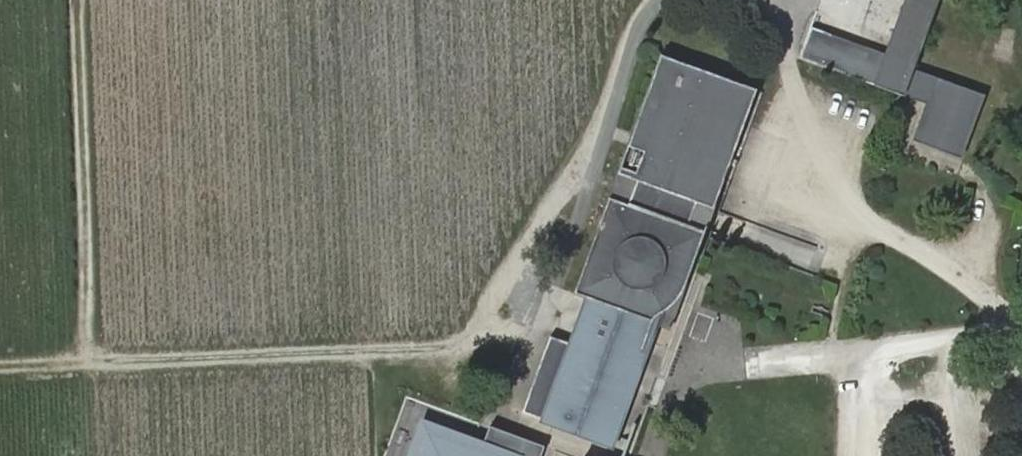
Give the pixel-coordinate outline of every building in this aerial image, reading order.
[(810,29),(800,56),(912,98),(921,75),(949,0),(908,0),(886,57),(810,29)] [(669,60),(626,178),(644,184),(635,208),(617,202),(583,297),(593,301),(576,347),(558,340),(530,416),(614,447),(634,391),(641,394),(656,355),(651,353),(662,324),(665,320),(667,319),(670,317),(676,313),(679,311),(688,302),(690,298),(713,235),(698,230),(706,207),(722,213),(765,94),(669,60)] [(921,75),(912,98),(937,107),(945,84),(921,75)] [(984,98),(945,84),(937,107),(927,133),(940,137),(938,143),(968,155),(977,133),(972,131),(984,98)] [(449,438),(485,452),(487,445),(426,421),(413,455),(431,455),(449,438)] [(494,427),(487,445),(485,452),(449,438),(431,455),(546,455),(549,448),(494,427)]
